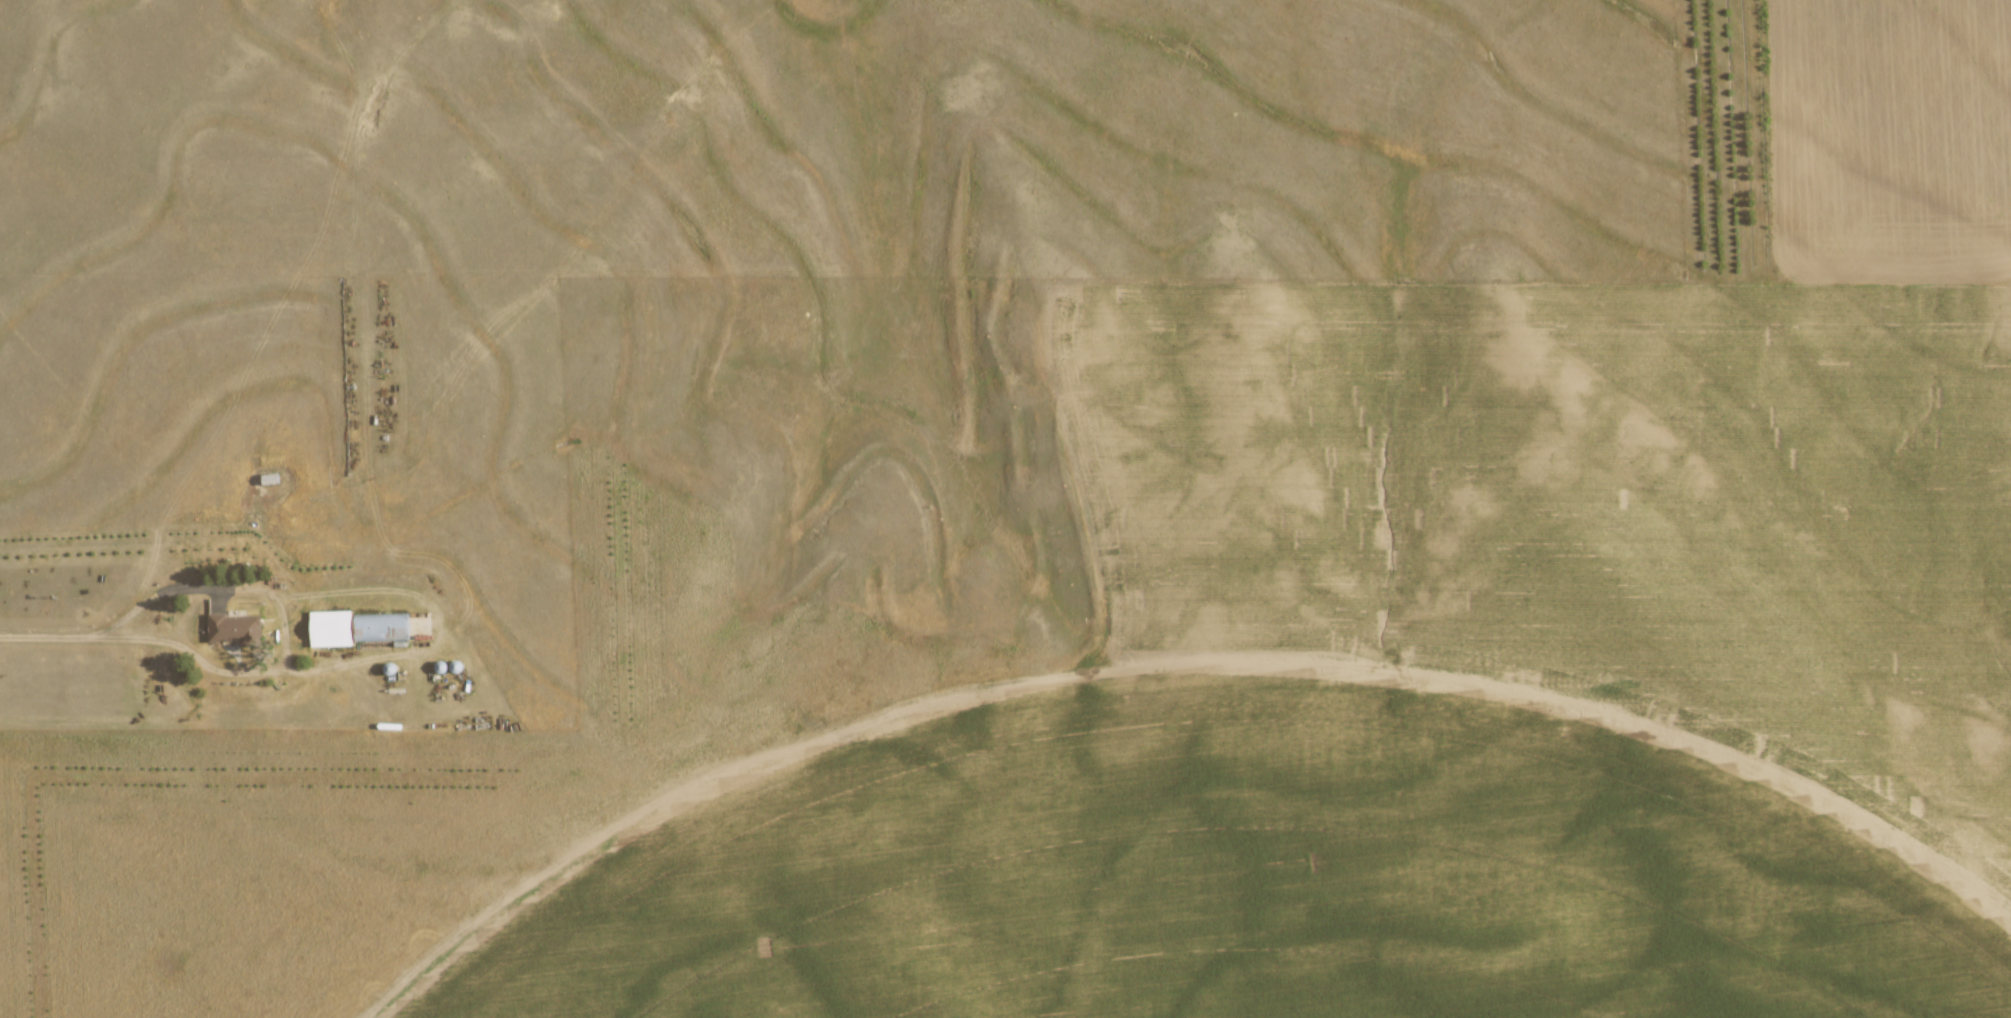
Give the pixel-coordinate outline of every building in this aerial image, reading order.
[(260,483),(280,481),(279,472),(260,473),(260,483)] [(411,640),(411,612),(352,613),(352,640),(411,640)] [(260,640),(260,614),(208,614),(208,640),(260,640)]
